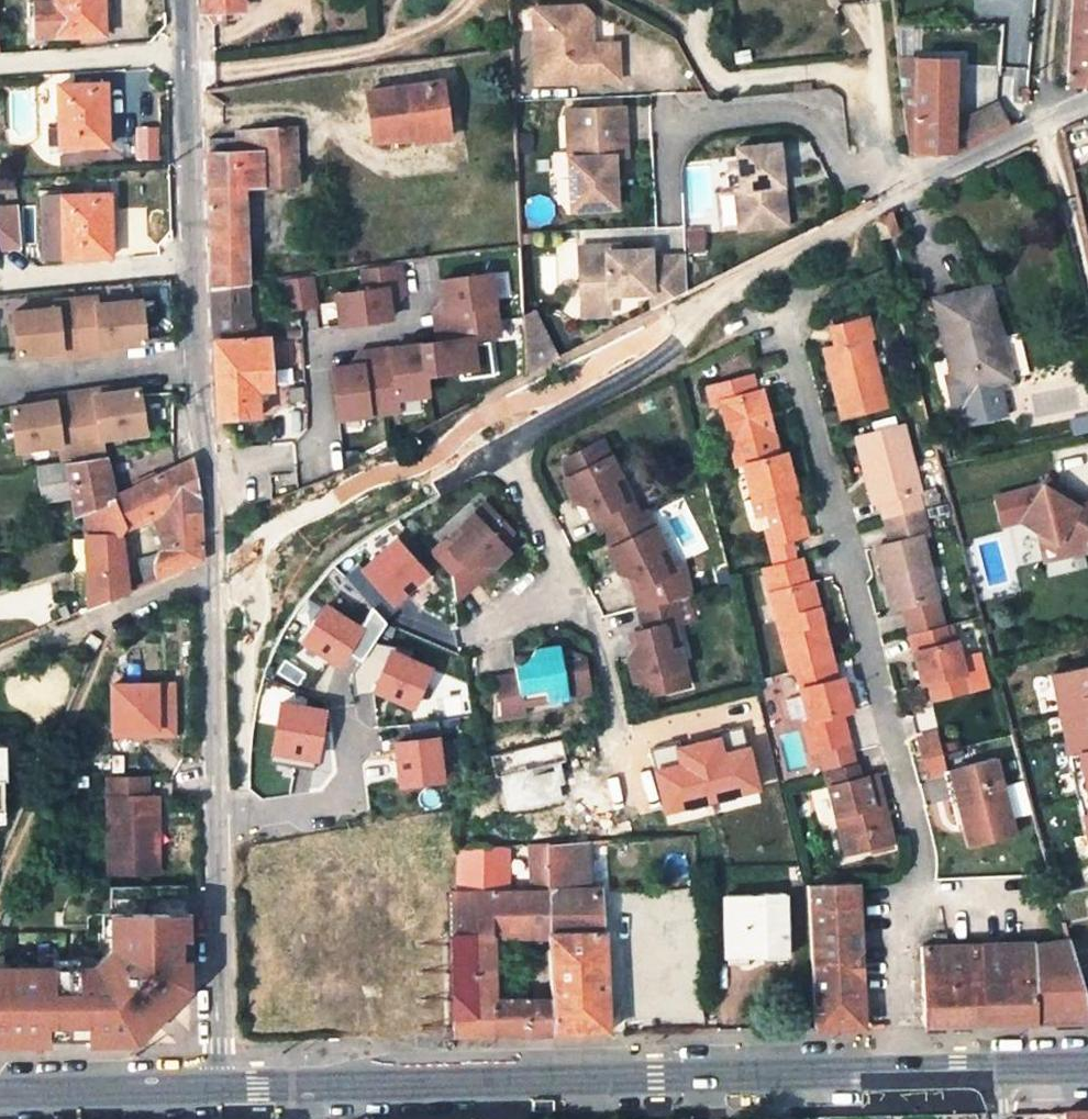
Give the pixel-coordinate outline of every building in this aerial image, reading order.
[(35,37),(104,34),(103,0),(44,0),(44,3),(34,4),(35,37)] [(202,11),(239,8),(240,0),(202,0),(202,11)] [(1067,83),(1087,85),(1087,0),(1072,0),(1067,83)] [(531,30),(534,83),(616,79),(614,44),(584,45),(583,37),(589,37),(588,14),(579,6),(538,8),(539,30),(531,30)] [(530,9),(531,30),(539,30),(538,8),(530,9)] [(950,128),(951,62),(918,61),(899,60),(910,153),(915,152),(949,153),(950,128)] [(439,82),(364,93),(371,142),(412,137),(411,127),(445,121),(439,82)] [(104,84),(57,86),(58,127),(58,144),(58,148),(106,147),(104,84)] [(956,153),(1012,125),(1001,102),(950,128),(949,153),(956,153)] [(563,109),(567,209),(612,207),(611,156),(623,156),(621,107),(563,109)] [(411,127),(412,137),(413,142),(448,136),(445,121),(411,127)] [(46,128),(47,145),(58,144),(58,127),(46,128)] [(243,268),(243,245),(236,245),(234,198),(234,188),(241,187),(278,185),(295,184),(294,167),(293,128),(237,132),(237,151),(207,152),(208,195),(210,286),(245,281),(255,280),(272,277),(272,265),(243,268)] [(734,190),(738,229),(786,223),(775,143),(734,148),(739,189),(734,190)] [(38,196),(41,258),(111,256),(109,194),(38,196)] [(877,239),(898,231),(891,211),(872,220),(877,239)] [(578,251),(580,300),(609,298),(650,296),(651,311),(686,294),(684,259),(650,260),(649,253),(619,255),(607,255),(606,250),(578,251)] [(340,322),(389,315),(386,292),(404,290),(400,260),(360,265),(363,288),(336,292),(340,322)] [(489,270),(439,277),(441,296),(445,324),(496,317),(489,270)] [(310,272),(282,276),(286,306),(314,302),(310,272)] [(245,307),(255,306),(255,280),(245,281),(245,307)] [(215,420),(256,417),(254,391),(268,390),(267,338),(251,339),(251,325),(245,317),(245,307),(245,281),(210,286),(214,391),(215,420)] [(985,287),(934,300),(955,390),(1001,378),(992,340),(997,340),(985,287)] [(433,310),(437,341),(448,339),(445,324),(441,296),(433,310)] [(75,300),(80,351),(115,348),(144,345),(141,301),(96,305),(96,298),(75,300)] [(580,300),(581,319),(610,318),(609,298),(580,300)] [(44,355),(80,351),(75,300),(55,302),(55,309),(11,314),(15,358),(44,355)] [(554,360),(534,308),(522,313),(522,315),(524,375),(554,360)] [(437,341),(420,343),(424,375),(475,369),(471,339),(498,335),(496,317),(445,324),(448,339),(437,341)] [(872,338),(867,319),(832,328),(836,348),(824,351),(842,420),(887,408),(868,339),(872,338)] [(424,375),(420,343),(389,348),(391,360),(347,366),(331,368),(338,418),(352,416),(383,413),(399,411),(397,398),(427,394),(424,375)] [(80,351),(81,357),(116,353),(115,348),(80,351)] [(391,360),(389,348),(358,352),(347,366),(391,360)] [(45,360),(81,357),(80,351),(44,355),(45,360)] [(778,455),(762,391),(756,392),(752,376),(707,387),(711,404),(720,402),(736,465),(742,464),(778,455)] [(73,394),(74,400),(120,393),(119,387),(73,394)] [(74,400),(83,460),(103,457),(101,440),(145,434),(138,390),(120,393),(74,400)] [(38,405),(74,400),(73,394),(37,399),(38,405)] [(9,409),(16,452),(59,446),(62,463),(65,462),(83,460),(74,400),(38,405),(9,409)] [(919,491),(901,426),(853,437),(871,504),(881,502),(885,520),(922,510),(918,492),(919,491)] [(593,516),(602,533),(607,531),(641,514),(633,497),(623,502),(610,476),(615,460),(604,439),(565,459),(573,474),(565,478),(576,499),(593,506),(597,514),(593,516)] [(793,538),(807,534),(785,453),(778,455),(742,464),(750,499),(742,501),(754,541),(759,544),(774,543),(793,538)] [(115,497),(103,457),(83,460),(65,462),(71,497),(74,516),(84,511),(115,497)] [(169,508),(152,515),(162,548),(178,542),(172,521),(197,507),(192,460),(159,476),(169,508)] [(633,497),(615,460),(610,476),(623,502),(633,497)] [(35,467),(41,501),(71,497),(65,462),(62,463),(35,467)] [(159,476),(115,497),(120,514),(125,526),(152,515),(169,508),(159,476)] [(1053,540),(1057,554),(1081,549),(1087,540),(1087,502),(1075,505),(1052,492),(1048,479),(1043,476),(1019,517),(1036,530),(1038,542),(1039,543),(1053,540)] [(115,497),(84,511),(84,533),(120,532),(124,527),(125,526),(120,514),(115,497)] [(465,532),(447,548),(455,601),(479,579),(469,568),(474,563),(495,564),(508,551),(501,543),(512,532),(485,503),(459,526),(465,532)] [(162,548),(156,551),(155,554),(137,560),(144,584),(156,579),(166,574),(202,559),(197,507),(172,521),(178,542),(162,548)] [(641,514),(607,531),(614,545),(606,549),(616,570),(631,579),(636,588),(647,582),(652,603),(675,597),(689,594),(682,564),(676,567),(666,572),(653,546),(658,531),(648,510),(641,514)] [(893,609),(938,599),(922,535),(928,534),(922,510),(885,520),(891,543),(877,547),(893,609)] [(666,572),(676,567),(658,531),(653,546),(666,572)] [(84,533),(85,535),(86,576),(124,569),(120,532),(84,533)] [(434,572),(402,537),(366,567),(399,603),(414,592),(408,586),(416,579),(422,586),(434,572)] [(793,538),(774,543),(768,544),(774,567),(798,560),(793,538)] [(1053,540),(1039,543),(1042,557),(1057,554),(1053,540)] [(831,662),(812,582),(805,584),(798,560),(774,567),(763,570),(788,662),(792,660),(795,671),(831,662)] [(127,591),(124,569),(86,576),(88,608),(127,591)] [(652,603),(638,606),(644,630),(635,632),(638,641),(628,657),(634,680),(641,678),(646,695),(688,685),(683,662),(669,653),(662,625),(673,622),(681,620),(675,597),(652,603)] [(369,626),(333,602),(306,639),(345,664),(369,626)] [(66,605),(58,609),(62,619),(70,616),(66,605)] [(669,653),(683,662),(673,622),(662,625),(669,653)] [(932,701),(968,691),(956,642),(949,643),(943,626),(909,635),(922,685),(928,683),(932,701)] [(100,641),(90,634),(84,644),(94,651),(100,641)] [(516,673),(493,677),(495,687),(494,709),(494,718),(522,713),(521,703),(519,693),(548,688),(561,697),(589,693),(583,657),(561,660),(559,644),(535,648),(525,663),(515,665),(516,673)] [(440,664),(396,648),(377,690),(417,707),(440,664)] [(851,709),(843,677),(836,678),(831,662),(795,671),(801,692),(783,697),(788,720),(807,715),(808,721),(812,720),(819,750),(850,742),(842,711),(851,709)] [(156,735),(173,736),(173,685),(112,685),(113,728),(113,735),(156,735)] [(548,688),(519,693),(521,703),(561,697),(548,688)] [(331,706),(285,700),(278,752),(324,758),(331,706)] [(809,753),(819,750),(812,720),(808,721),(801,722),(809,753)] [(936,733),(918,738),(922,758),(940,753),(936,733)] [(446,736),(398,741),(404,788),(452,782),(446,736)] [(927,777),(945,773),(940,753),(922,758),(927,777)] [(994,759),(951,770),(969,846),(1014,834),(994,759)] [(825,774),(845,853),(892,842),(875,775),(859,779),(856,766),(825,774)] [(106,778),(107,856),(107,871),(144,870),(144,835),(158,835),(157,796),(147,796),(147,778),(106,778)] [(582,821),(547,824),(548,843),(588,841),(588,837),(583,837),(582,821)] [(144,835),(144,870),(158,869),(158,835),(144,835)] [(619,848),(629,847),(629,838),(618,839),(619,848)] [(607,1031),(602,888),(591,888),(588,841),(548,843),(549,936),(551,999),(552,1032),(607,1031)] [(494,990),(494,936),(549,936),(548,843),(530,845),(532,891),(506,891),(507,845),(486,846),(462,846),(459,846),(456,892),(447,891),(450,1035),(494,1034),(494,999),(494,990)] [(447,872),(423,873),(423,881),(447,880),(447,872)] [(1044,874),(1047,889),(1054,888),(1050,874),(1044,874)] [(655,880),(639,881),(640,892),(655,891),(655,880)] [(809,884),(815,1025),(863,1024),(861,978),(856,973),(853,965),(853,961),(857,951),(860,952),(858,904),(856,905),(855,885),(857,885),(857,881),(809,884)] [(114,947),(96,966),(81,966),(81,973),(57,974),(57,967),(0,968),(0,1044),(58,1042),(58,1035),(97,1034),(97,1041),(134,1040),(189,986),(189,956),(182,956),(181,936),(188,936),(188,882),(117,884),(114,947)] [(785,892),(726,895),(727,951),(764,949),(764,958),(787,957),(785,892)] [(1087,1020),(1087,964),(1079,924),(1065,927),(1068,937),(1050,942),(1050,943),(1034,947),(1033,944),(984,945),(984,982),(974,982),(973,1022),(1087,1020)] [(946,932),(936,933),(937,947),(948,946),(947,935),(946,932)] [(923,947),(925,1023),(973,1022),(974,982),(984,982),(984,945),(948,946),(937,947),(923,947)] [(727,959),(764,958),(764,949),(727,951),(727,959)] [(525,989),(508,989),(494,990),(494,999),(494,1034),(526,1034),(525,999),(525,989)] [(525,999),(526,1034),(553,1034),(552,1032),(551,999),(525,999)] [(1064,1118),(1087,1118),(1087,1111),(1064,1112),(1064,1118)]
